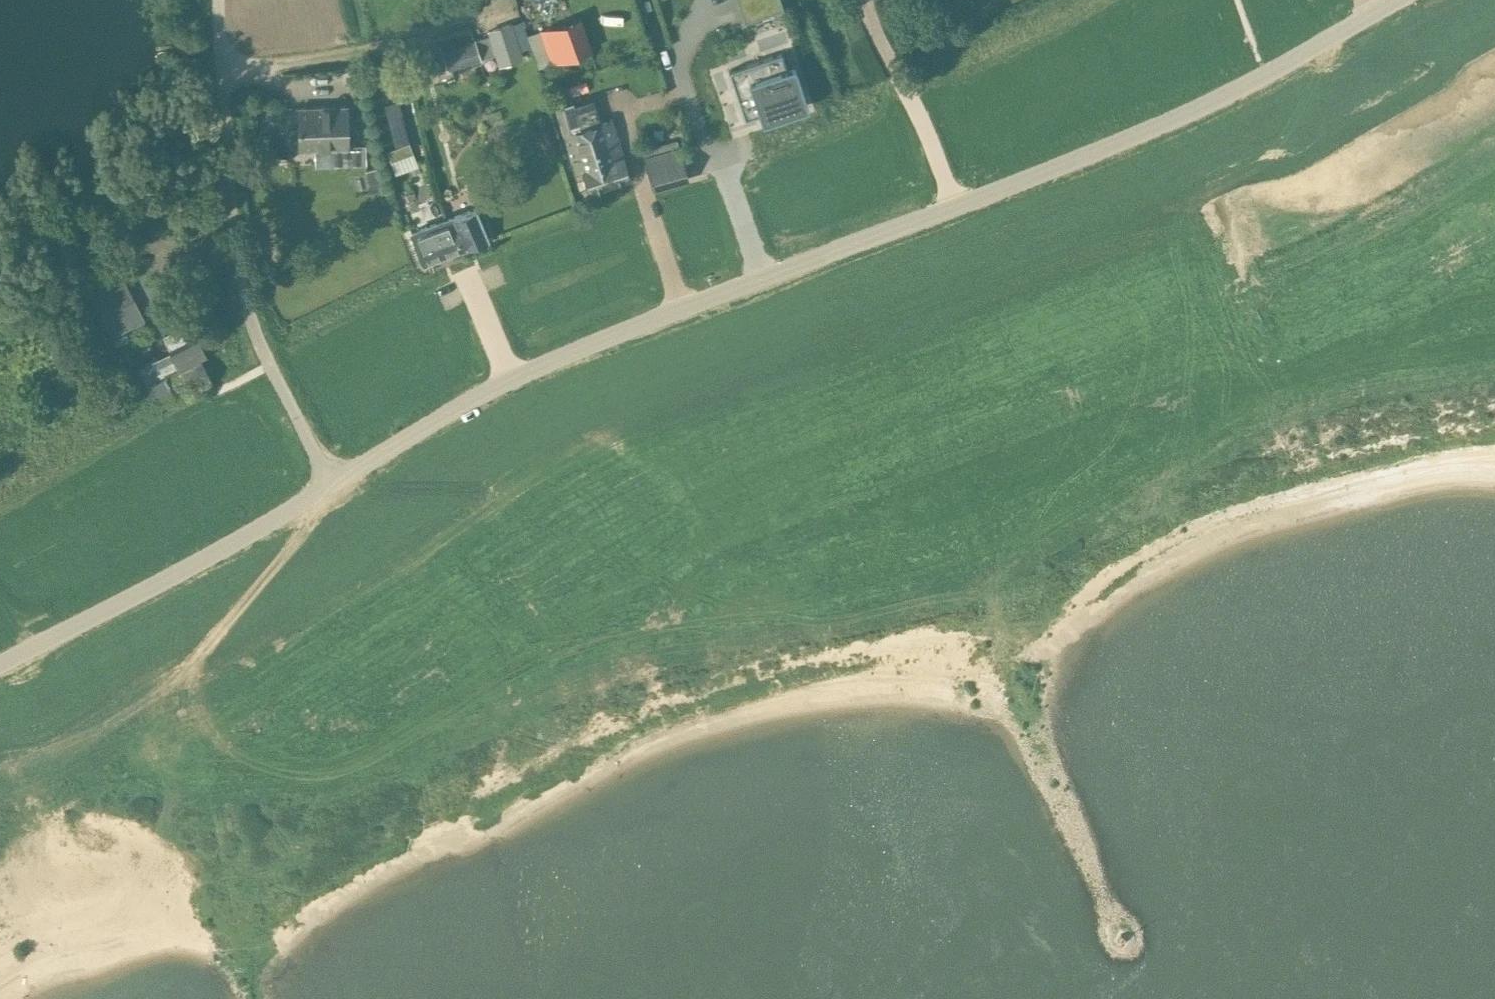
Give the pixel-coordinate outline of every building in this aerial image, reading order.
[(579,15),(553,25),(537,31),(550,66),(592,50),(579,15)] [(479,58),(496,53),(500,66),(523,59),(512,22),(486,29),(487,34),(473,38),(479,58)] [(473,38),(441,48),(447,68),(479,58),(473,38)] [(787,67),(782,52),(728,70),(745,119),(759,114),(762,122),(808,106),(794,64),(787,67)] [(293,147),(298,147),(298,149),(349,147),(347,105),(297,107),(298,131),(293,131),(289,134),(290,144),(293,147)] [(561,132),(574,173),(582,170),(623,156),(612,117),(561,132)] [(559,149),(551,129),(539,134),(546,153),(559,149)] [(387,150),(395,172),(417,163),(409,142),(387,150)] [(679,149),(645,159),(653,189),(688,179),(679,149)] [(623,156),(582,170),(590,193),(630,179),(623,156)] [(455,216),(467,247),(488,239),(477,208),(455,216)] [(434,224),(446,256),(467,247),(455,216),(434,224)] [(446,256),(434,224),(412,233),(424,264),(446,256)] [(122,276),(90,292),(112,335),(144,319),(122,276)] [(158,286),(173,316),(186,309),(170,280),(158,286)] [(198,356),(205,353),(186,317),(161,330),(175,359),(158,361),(156,358),(139,366),(150,389),(166,381),(173,394),(189,386),(194,395),(213,385),(201,360),(198,356)]
